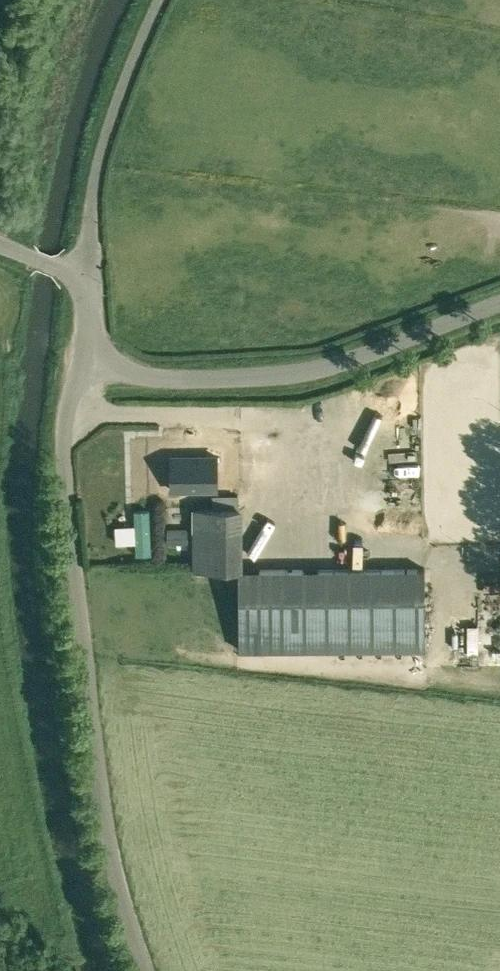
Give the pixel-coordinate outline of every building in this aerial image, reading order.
[(189,480),(236,479),(235,439),(188,441),(189,480)] [(181,461),(136,461),(136,494),(181,494),(181,461)] [(390,477),(414,478),(414,468),(391,467),(390,477)] [(214,507),(237,507),(237,496),(214,496),(214,507)] [(241,507),(237,507),(214,507),(191,508),(191,509),(191,571),(236,571),(236,651),(422,650),(425,650),(424,568),(242,569),(241,507)] [(149,510),(135,511),(136,555),(151,554),(149,510)] [(133,526),(115,527),(116,544),(134,543),(133,526)] [(168,543),(188,543),(188,529),(168,529),(168,543)] [(458,622),(448,622),(448,638),(459,638),(458,622)]
